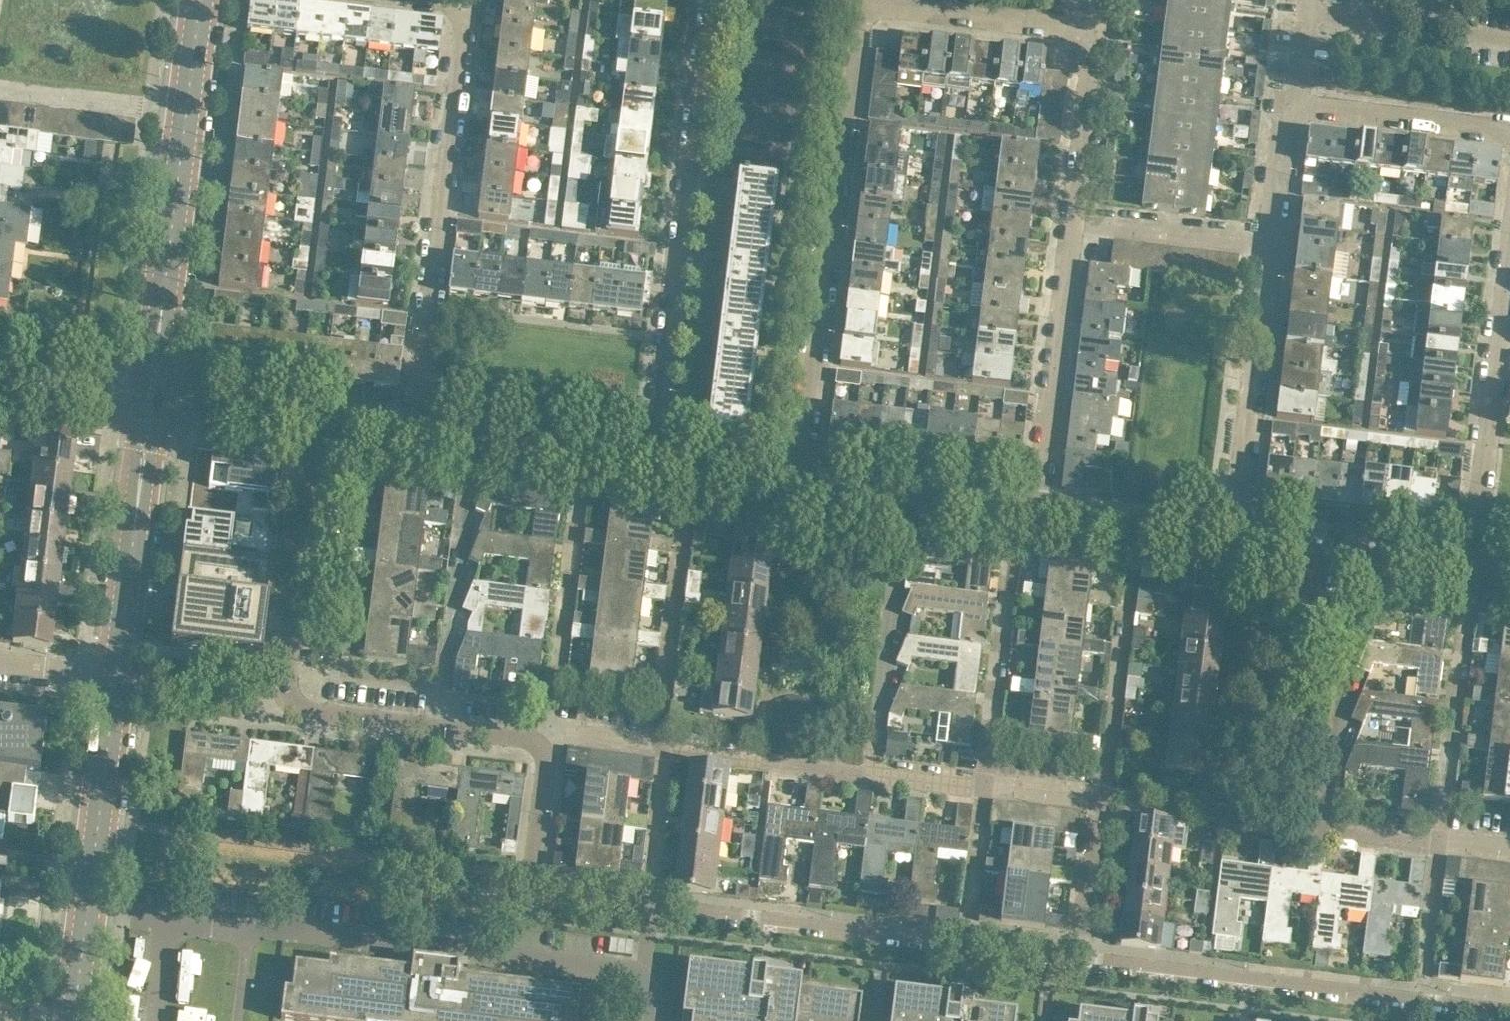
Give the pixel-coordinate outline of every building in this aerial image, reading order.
[(276,3),(254,0),(251,0),(248,30),(272,33),(276,3)] [(588,13),(598,14),(599,0),(590,0),(588,13)] [(664,22),(667,0),(622,0),(620,17),(664,22)] [(1199,6),(1230,10),(1232,0),(1200,0),(1199,6)] [(1275,0),(1266,0),(1265,8),(1274,9),(1275,0)] [(535,6),(505,2),(502,25),(533,29),(535,6)] [(1199,6),(1167,2),(1164,25),(1196,29),(1199,6)] [(300,6),(276,3),(272,33),(296,36),(300,6)] [(1124,4),(1122,20),(1130,21),(1132,5),(1124,4)] [(324,9),(300,6),(296,36),(320,39),(324,9)] [(1230,10),(1199,6),(1196,29),(1228,33),(1230,10)] [(347,11),(324,9),(320,39),(344,42),(347,11)] [(371,14),(347,11),(344,42),(367,45),(371,14)] [(572,11),(569,34),(578,35),(581,12),(572,11)] [(588,13),(585,36),(595,37),(598,14),(588,13)] [(395,17),(371,14),(367,45),(392,48),(395,17)] [(395,17),(392,48),(416,51),(419,20),(395,17)] [(620,17),(617,40),(661,45),(664,22),(620,17)] [(443,23),(419,20),(416,51),(414,64),(425,65),(427,52),(439,53),(443,23)] [(1128,37),(1130,21),(1122,20),(1120,36),(1128,37)] [(1263,21),(1261,37),(1270,38),(1272,22),(1263,21)] [(502,25),(499,50),(529,54),(533,29),(502,25)] [(1164,25),(1161,48),(1193,52),(1196,29),(1164,25)] [(1228,33),(1196,29),(1193,52),(1225,56),(1228,33)] [(569,34),(565,58),(575,59),(578,35),(569,34)] [(592,62),(595,37),(585,36),(582,60),(592,62)] [(898,77),(897,86),(921,89),(927,42),(903,39),(903,37),(902,37),(900,54),(899,66),(898,77)] [(1259,53),(1268,54),(1270,38),(1261,37),(1259,53)] [(630,42),(627,66),(658,70),(661,45),(617,40),(630,42)] [(950,45),(927,42),(921,89),(944,92),(944,91),(950,45)] [(968,94),(970,84),(974,47),(950,45),(944,91),(968,94)] [(999,50),(974,47),(970,84),(994,87),(999,50)] [(1193,52),(1161,48),(1158,71),(1191,75),(1193,52)] [(499,50),(496,73),(527,77),(529,54),(499,50)] [(1017,90),(1022,53),(999,50),(994,87),(1017,90)] [(1116,62),(1118,62),(1129,63),(1131,52),(1118,50),(1116,62)] [(243,64),(267,67),(269,54),(245,51),(243,64)] [(876,51),(875,63),(899,66),(900,54),(876,51)] [(1225,56),(1193,52),(1191,75),(1222,78),(1225,56)] [(1045,56),(1022,53),(1017,90),(1016,103),(1025,104),(1027,91),(1042,93),(1043,84),(1044,72),(1046,55),(1045,55),(1045,56)] [(573,73),(575,59),(565,58),(564,71),(573,73)] [(279,59),(278,68),(292,70),(293,61),(292,60),(279,59)] [(582,60),(579,84),(589,85),(592,62),(582,60)] [(298,61),(297,71),(316,73),(317,64),(298,61)] [(1128,72),(1129,63),(1118,62),(1116,71),(1128,72)] [(875,63),(874,74),(898,77),(899,66),(875,63)] [(317,64),(316,73),(339,76),(340,67),(325,65),(317,64)] [(625,80),(624,89),(655,93),(658,70),(627,66),(613,64),(612,78),(625,80)] [(340,67),(339,76),(363,79),(364,70),(354,68),(340,67)] [(1257,67),(1255,83),(1264,84),(1266,68),(1257,67)] [(246,72),(243,94),(280,99),(289,100),(292,76),(283,75),(245,70),(245,71),(246,72)] [(364,70),(363,79),(375,80),(387,82),(388,72),(364,70)] [(1127,84),(1128,72),(1116,71),(1115,71),(1114,82),(1127,84)] [(1158,71),(1156,93),(1188,97),(1191,75),(1158,71)] [(388,72),(387,82),(411,85),(412,76),(388,72)] [(1068,74),(1044,72),(1043,84),(1067,87),(1068,74)] [(496,73),(493,97),(524,101),(527,77),(496,73)] [(874,74),(872,85),(896,88),(898,77),(874,74)] [(1222,78),(1191,75),(1188,97),(1219,101),(1222,78)] [(425,77),(424,86),(435,88),(436,79),(425,77)] [(336,93),(346,95),(348,83),(338,82),(336,93)] [(555,105),(556,105),(569,107),(572,83),(562,82),(561,93),(556,93),(555,105)] [(1264,84),(1255,83),(1253,99),(1262,100),(1264,84)] [(1041,95),(1065,98),(1067,87),(1043,84),(1042,93),(1041,95)] [(381,112),(412,116),(415,91),(369,85),(367,98),(383,100),(381,112)] [(896,88),(872,85),(871,96),(895,99),(896,88)] [(624,89),(621,114),(652,118),(655,93),(624,89)] [(318,104),(328,105),(330,91),(319,90),(318,104)] [(345,107),(346,95),(336,93),(335,105),(345,107)] [(1188,97),(1156,93),(1153,116),(1185,120),(1188,97)] [(243,95),(240,118),(277,123),(280,99),(243,94),(242,94),(242,95),(243,95)] [(578,94),(576,108),(586,109),(588,95),(578,94)] [(1041,95),(1040,106),(1064,109),(1065,98),(1041,95)] [(1112,95),(1110,111),(1119,112),(1121,96),(1112,95)] [(871,96),(869,107),(894,110),(895,99),(871,96)] [(493,97),(490,121),(521,125),(524,101),(493,97)] [(1219,101),(1188,97),(1185,120),(1216,124),(1219,101)] [(0,103),(0,128),(9,129),(12,105),(0,103)] [(326,120),(328,105),(318,104),(316,119),(326,120)] [(21,131),(24,106),(12,105),(9,129),(21,131)] [(556,105),(553,129),(566,130),(569,107),(556,105)] [(24,106),(21,131),(34,133),(37,108),(24,106)] [(1040,106),(1039,116),(1063,119),(1064,109),(1040,106)] [(869,107),(868,120),(892,122),(893,114),(894,110),(869,107)] [(37,108),(34,133),(40,133),(39,135),(46,135),(49,109),(37,108)] [(576,108),(573,131),(583,133),(586,109),(576,108)] [(49,109),(46,135),(54,136),(58,137),(61,111),(49,109)] [(366,110),(363,133),(378,135),(409,139),(412,116),(381,112),(366,110)] [(61,111),(58,137),(71,138),(74,112),(61,111)] [(1117,128),(1119,112),(1110,111),(1108,127),(1117,128)] [(74,112),(71,138),(83,140),(86,114),(74,112)] [(619,126),(618,137),(649,141),(652,118),(621,114),(609,112),(608,125),(619,126)] [(1250,128),(1259,129),(1261,113),(1252,112),(1250,128)] [(86,114),(83,140),(95,141),(99,116),(86,114)] [(917,117),(893,114),(892,122),(916,125),(917,117)] [(99,116),(95,141),(108,143),(111,117),(99,116)] [(1039,116),(1037,128),(1061,130),(1063,119),(1039,116)] [(1153,116),(1150,139),(1182,143),(1185,120),(1153,116)] [(123,119),(111,117),(108,143),(120,145),(123,119)] [(916,125),(940,128),(941,120),(917,117),(916,125)] [(236,142),(236,143),(274,147),(277,123),(240,118),(239,118),(239,119),(240,119),(237,142),(236,142)] [(343,119),(333,118),(332,129),(342,131),(343,119)] [(136,120),(123,119),(120,145),(133,146),(136,120)] [(940,128),(964,131),(965,123),(941,120),(940,128)] [(1216,124),(1185,120),(1182,143),(1213,147),(1216,124)] [(490,121),(487,145),(518,149),(521,125),(490,121)] [(964,131),(988,134),(989,126),(965,123),(964,131)] [(870,126),(867,150),(897,154),(901,130),(870,126)] [(1012,128),(989,126),(988,134),(1011,137),(1012,128)] [(9,169),(9,168),(21,169),(22,152),(37,154),(39,135),(40,133),(34,133),(21,131),(9,129),(0,128),(0,168),(9,169)] [(1036,140),(1037,131),(1012,128),(1011,137),(1036,140)] [(1037,128),(1037,131),(1036,140),(1060,143),(1061,130),(1037,128)] [(1257,146),(1259,129),(1250,128),(1248,145),(1257,146)] [(340,143),(342,131),(332,129),(330,141),(340,143)] [(563,155),(566,130),(553,129),(552,133),(551,133),(549,149),(550,150),(550,153),(554,154),(563,155)] [(570,156),(591,158),(592,157),(580,155),(583,133),(573,131),(570,156)] [(1329,164),(1332,134),(1309,131),(1305,161),(1329,164)] [(947,135),(938,134),(935,159),(944,160),(947,135)] [(1356,137),(1332,134),(1329,164),(1353,167),(1356,137)] [(375,160),(406,164),(409,139),(378,135),(375,160)] [(603,160),(615,161),(646,165),(649,141),(618,137),(606,136),(603,160)] [(954,136),(951,161),(961,162),(964,137),(954,136)] [(312,152),(322,153),(324,138),(313,137),(312,152)] [(1380,140),(1356,137),(1353,167),(1376,170),(1380,140)] [(1182,143),(1150,139),(1147,162),(1179,166),(1182,143)] [(1404,143),(1380,140),(1376,170),(1401,173),(1404,143)] [(1107,141),(1105,157),(1113,158),(1115,142),(1107,141)] [(1001,142),(998,167),(1036,172),(1039,147),(1001,142)] [(86,143),(84,159),(96,160),(98,144),(86,143)] [(238,143),(235,166),(271,170),(274,147),(236,143),(238,143)] [(1213,147),(1182,143),(1179,166),(1211,170),(1213,147)] [(1424,176),(1428,145),(1404,143),(1401,173),(1424,176)] [(518,149),(487,145),(484,169),(515,173),(518,149)] [(1452,149),(1428,145),(1424,176),(1448,179),(1449,179),(1452,149)] [(1472,182),(1476,151),(1452,149),(1449,179),(1448,179),(1447,190),(1471,193),(1473,182),(1472,182)] [(867,150),(864,175),(906,180),(909,155),(897,154),(867,150)] [(1501,155),(1476,151),(1472,182),(1473,182),(1497,185),(1501,155)] [(320,168),(322,153),(312,152),(310,167),(320,168)] [(554,154),(551,177),(560,179),(563,155),(554,154)] [(588,182),(591,158),(570,156),(567,180),(577,181),(577,180),(588,182)] [(1112,173),(1113,158),(1105,157),(1103,172),(1112,173)] [(1246,158),(1244,174),(1253,175),(1255,159),(1246,158)] [(935,159),(932,183),(941,184),(944,160),(935,159)] [(373,183),(403,187),(406,164),(375,160),(373,183)] [(615,161),(612,186),(643,190),(649,189),(651,176),(645,174),(646,165),(615,161)] [(1147,162),(1144,185),(1177,188),(1179,166),(1147,162)] [(271,170),(235,166),(233,165),(233,167),(234,167),(232,189),(231,189),(230,190),(268,194),(271,170)] [(337,167),(327,166),(326,177),(336,179),(337,167)] [(1211,170),(1179,166),(1177,188),(1208,192),(1211,170)] [(995,191),(1033,196),(1036,172),(998,167),(995,191)] [(0,168),(0,206),(4,206),(4,205),(6,205),(8,188),(22,190),(24,170),(21,169),(9,168),(9,169),(0,168)] [(484,169),(481,193),(512,197),(515,173),(484,169)] [(950,170),(948,185),(958,186),(959,171),(950,170)] [(1242,190),(1251,191),(1253,175),(1244,174),(1242,190)] [(864,175),(861,198),(891,202),(903,203),(906,180),(864,175)] [(739,179),(731,245),(769,250),(772,223),(774,213),(777,183),(748,180),(748,177),(744,176),(743,179),(739,179)] [(334,191),(336,179),(326,177),(324,189),(334,191)] [(551,177),(548,202),(557,203),(560,179),(551,177)] [(1303,183),(1301,195),(1325,198),(1326,189),(1327,180),(1323,179),(1316,181),(1312,181),(1312,184),(1303,183)] [(574,204),(577,181),(567,180),(564,204),(580,206),(580,205),(574,204)] [(356,205),(400,211),(403,187),(373,183),(359,182),(356,205)] [(938,207),(941,184),(932,183),(929,206),(938,207)] [(600,184),(597,208),(610,209),(640,213),(643,190),(612,186),(600,184)] [(298,198),(316,200),(318,187),(299,185),(298,198)] [(948,185),(945,208),(955,210),(957,186),(948,185)] [(1144,185),(1141,208),(1174,212),(1177,188),(1144,185)] [(1110,187),(1101,186),(1099,203),(1108,204),(1110,187)] [(1208,192),(1177,188),(1174,212),(1205,216),(1208,192)] [(324,189),(323,201),(333,202),(334,191),(324,189)] [(981,213),(992,214),(1030,219),(1033,196),(995,191),(984,189),(981,213)] [(1326,189),(1325,198),(1348,201),(1350,192),(1326,189)] [(232,191),(229,213),(265,218),(268,194),(230,190),(230,191),(232,191)] [(1350,192),(1348,201),(1373,204),(1374,195),(1350,192)] [(512,197),(481,193),(478,218),(509,222),(512,197)] [(1374,195),(1373,204),(1396,207),(1397,198),(1374,195)] [(313,224),(316,200),(298,198),(295,222),(303,223),(313,224)] [(861,198),(858,222),(888,226),(891,202),(861,198)] [(1396,207),(1420,210),(1421,201),(1397,198),(1396,207)] [(333,202),(323,201),(321,213),(331,214),(333,202)] [(1304,203),(1301,226),(1337,231),(1341,206),(1303,201),(1303,203),(1304,203)] [(554,227),(557,203),(548,202),(545,226),(554,227)] [(1434,202),(1433,211),(1444,213),(1446,204),(1434,202)] [(1247,221),(1249,204),(1241,203),(1239,220),(1247,221)] [(1457,205),(1456,214),(1468,216),(1470,203),(1469,207),(1457,205)] [(1468,216),(1493,219),(1494,206),(1470,203),(1468,216)] [(561,228),(585,231),(587,218),(579,217),(580,206),(564,204),(561,228)] [(15,244),(27,246),(32,208),(6,205),(4,205),(4,206),(0,206),(0,242),(15,244)] [(367,231),(397,235),(400,211),(356,205),(354,218),(368,219),(367,231)] [(929,206),(926,230),(935,231),(938,207),(929,206)] [(952,233),(955,210),(945,208),(942,232),(952,233)] [(610,209),(607,234),(637,237),(640,213),(610,209)] [(1375,227),(1374,235),(1384,236),(1387,212),(1371,210),(1369,226),(1370,226),(1375,227)] [(229,214),(226,237),(262,242),(265,218),(229,213),(228,213),(227,214),(229,214)] [(331,214),(321,213),(320,225),(330,226),(331,214)] [(1394,213),(1391,237),(1401,239),(1404,214),(1394,213)] [(992,214),(990,238),(1027,243),(1030,219),(992,214)] [(1438,243),(1469,247),(1472,222),(1427,217),(1426,230),(1439,232),(1438,243)] [(482,224),(458,221),(456,234),(480,237),(481,233),(482,224)] [(858,222),(855,246),(885,249),(888,226),(858,222)] [(482,224),(481,233),(505,236),(507,227),(482,224)] [(328,238),(330,226),(320,225),(317,248),(327,250),(328,238)] [(1301,226),(1298,250),(1334,255),(1337,231),(1301,226)] [(519,238),(520,229),(507,227),(505,236),(519,238)] [(364,255),(394,258),(397,235),(367,231),(355,229),(353,243),(365,244),(364,255)] [(530,230),(529,239),(553,242),(554,233),(530,230)] [(933,243),(935,231),(926,230),(924,242),(933,243)] [(942,232),(939,256),(949,257),(952,233),(942,232)] [(301,233),(300,246),(310,247),(312,234),(301,233)] [(554,233),(553,242),(567,244),(568,235),(554,233)] [(1381,260),(1384,236),(1374,235),(1371,259),(1381,260)] [(577,236),(576,247),(580,247),(600,250),(602,239),(577,236)] [(222,261),(259,266),(262,242),(226,237),(225,237),(224,238),(225,238),(223,261),(222,261)] [(988,252),(987,262),(1024,267),(1027,243),(990,238),(977,237),(976,250),(988,252)] [(602,239),(600,250),(608,251),(615,251),(616,241),(602,239)] [(1123,268),(1126,243),(1113,241),(1113,246),(1110,266),(1123,268)] [(10,282),(15,244),(0,242),(0,281),(10,282)] [(625,242),(624,256),(629,256),(654,260),(656,246),(625,242)] [(1136,270),(1139,244),(1126,243),(1123,268),(1131,269),(1131,270),(1136,270)] [(1435,267),(1466,271),(1469,247),(1438,243),(1435,267)] [(1148,272),(1151,246),(1139,244),(1136,270),(1148,272)] [(731,245),(722,312),(761,316),(764,288),(766,278),(769,250),(731,245)] [(307,272),(310,247),(300,246),(298,258),(298,261),(294,261),(293,270),(297,271),(307,272)] [(855,246),(852,270),(882,274),(899,276),(900,264),(893,263),(894,250),(885,249),(855,246)] [(1160,273),(1163,247),(1151,246),(1148,272),(1150,272),(1155,273),(1159,273),(1160,273)] [(1172,275),(1176,249),(1163,247),(1160,273),(1172,275)] [(327,250),(317,248),(314,273),(324,275),(327,250)] [(1185,276),(1188,251),(1176,249),(1172,275),(1185,276)] [(1388,261),(1398,262),(1400,250),(1389,249),(1388,261)] [(1295,274),(1331,278),(1334,255),(1298,250),(1295,274)] [(1198,278),(1201,252),(1188,251),(1185,276),(1198,278)] [(1210,280),(1213,254),(1201,252),(1198,278),(1210,280)] [(923,254),(920,279),(929,280),(932,255),(923,254)] [(1222,281),(1226,255),(1213,254),(1210,280),(1222,281)] [(361,279),(391,283),(394,258),(364,255),(361,279)] [(454,255),(449,293),(450,293),(450,292),(473,295),(478,260),(455,257),(455,256),(454,255)] [(1235,283),(1238,257),(1226,255),(1222,281),(1235,283)] [(1371,259),(1368,283),(1378,284),(1381,260),(1371,259)] [(502,263),(478,260),(473,295),(498,298),(502,263)] [(259,266),(222,261),(221,262),(223,262),(220,285),(219,285),(219,286),(256,290),(259,266)] [(1388,261),(1385,285),(1395,286),(1398,262),(1388,261)] [(984,286),(1021,291),(1024,267),(987,262),(984,286)] [(502,263),(498,298),(521,301),(525,266),(502,263)] [(1131,269),(1123,268),(1110,266),(1089,264),(1089,265),(1092,265),(1089,283),(1087,283),(1085,301),(1112,305),(1114,289),(1128,291),(1131,270),(1131,269)] [(938,265),(936,281),(945,282),(947,266),(938,265)] [(1432,291),(1463,295),(1466,271),(1435,267),(1421,265),(1420,277),(1433,279),(1432,291)] [(550,269),(525,266),(521,301),(546,304),(550,269)] [(550,269),(546,304),(569,307),(574,272),(550,269)] [(849,293),(879,297),(882,274),(852,270),(849,293)] [(305,285),(307,272),(297,271),(296,283),(305,285)] [(597,274),(574,272),(569,307),(593,310),(597,274)] [(321,299),(324,275),(314,273),(311,297),(321,299)] [(597,274),(593,310),(616,312),(620,277),(597,274)] [(620,277),(616,312),(640,315),(639,317),(641,317),(642,305),(648,305),(652,275),(645,274),(644,280),(642,280),(622,278),(620,277)] [(1292,297),(1328,302),(1331,278),(1295,274),(1292,297)] [(347,302),(388,307),(391,283),(361,279),(350,278),(347,302)] [(927,291),(929,280),(920,279),(918,289),(927,291)] [(8,302),(10,282),(0,281),(0,301),(8,302)] [(304,296),(305,285),(296,283),(294,295),(304,296)] [(1368,283),(1365,307),(1375,308),(1378,284),(1368,283)] [(984,286),(981,310),(1018,315),(1021,291),(984,286)] [(936,287),(933,304),(943,305),(945,288),(936,287)] [(215,291),(213,304),(238,308),(239,294),(215,291)] [(1429,314),(1460,318),(1463,295),(1432,291),(1429,314)] [(849,293),(846,317),(876,321),(879,297),(849,293)] [(1384,294),(1382,309),(1392,310),(1394,296),(1384,294)] [(264,297),(249,296),(248,305),(263,307),(264,297)] [(279,299),(264,297),(263,307),(278,309),(279,299)] [(1289,322),(1325,326),(1328,302),(1292,297),(1289,322)] [(1112,305),(1085,301),(1084,302),(1087,302),(1085,320),(1082,320),(1080,338),(1108,342),(1109,335),(1122,337),(1126,308),(1112,306),(1112,305)] [(311,304),(296,302),(295,310),(311,312),(311,304)] [(915,314),(924,315),(926,303),(917,302),(915,314)] [(311,304),(311,312),(324,314),(325,305),(311,304)] [(358,309),(335,306),(334,315),(342,316),(342,317),(357,319),(358,309)] [(1365,307),(1362,331),(1372,332),(1375,308),(1365,307)] [(358,309),(357,319),(370,321),(371,311),(358,309)] [(933,310),(930,328),(940,329),(942,311),(933,310)] [(981,310),(978,334),(1015,338),(1018,315),(981,310)] [(381,322),(380,325),(382,325),(405,328),(407,315),(382,312),(381,322)] [(722,312),(714,378),(753,383),(756,355),(757,344),(761,316),(722,312)] [(1415,337),(1457,343),(1460,318),(1429,314),(1416,313),(1413,337),(1415,337)] [(846,317),(843,341),(873,344),(876,321),(846,317)] [(1,357),(3,335),(13,336),(15,320),(0,318),(0,357),(1,357)] [(1381,319),(1379,333),(1389,334),(1391,320),(1381,319)] [(1289,322),(1286,345),(1326,350),(1331,351),(1332,338),(1323,337),(1325,326),(1289,322)] [(914,326),(911,349),(920,350),(923,327),(914,326)] [(1369,356),(1372,332),(1362,331),(1359,354),(1369,356)] [(978,334),(975,357),(1012,362),(1015,338),(978,334)] [(1412,361),(1454,366),(1457,343),(1415,337),(1412,361)] [(331,343),(327,381),(351,384),(355,346),(355,339),(345,338),(344,345),(331,343)] [(379,349),(375,387),(398,390),(404,339),(391,338),(389,350),(379,349)] [(929,338),(928,351),(937,352),(938,339),(929,338)] [(1108,342),(1080,338),(1080,339),(1082,340),(1080,357),(1078,357),(1075,376),(1103,379),(1105,363),(1119,365),(1122,344),(1108,343),(1108,342)] [(939,340),(937,352),(949,354),(950,341),(939,340)] [(878,345),(873,344),(843,341),(840,364),(840,365),(870,369),(870,368),(875,369),(878,345)] [(1378,341),(1376,356),(1386,358),(1388,343),(1378,341)] [(1326,350),(1286,345),(1283,369),(1334,376),(1336,364),(1325,363),(1326,350)] [(355,346),(351,384),(375,387),(379,349),(355,346)] [(917,374),(920,350),(911,349),(908,373),(917,374)] [(933,377),(937,352),(928,351),(925,376),(933,377)] [(1359,354),(1356,378),(1366,380),(1369,356),(1359,354)] [(972,382),(1010,386),(1012,362),(975,357),(962,356),(960,367),(973,369),(972,382)] [(1376,356),(1373,381),(1383,382),(1386,358),(1376,356)] [(1408,385),(1451,390),(1454,366),(1412,361),(1411,361),(1408,385)] [(1130,367),(1128,383),(1136,384),(1138,368),(1130,367)] [(1283,369),(1280,393),(1316,397),(1326,398),(1328,399),(1331,375),(1283,369)] [(837,371),(835,384),(858,387),(860,374),(837,371)] [(860,374),(858,387),(861,387),(861,383),(875,385),(876,376),(860,374)] [(1075,395),(1073,395),(1071,413),(1112,419),(1117,419),(1117,418),(1119,401),(1114,401),(1117,381),(1103,380),(1103,379),(1075,376),(1074,386),(1077,386),(1075,395)] [(885,377),(884,386),(899,388),(900,379),(885,377)] [(753,383),(714,378),(706,445),(744,449),(748,419),(749,410),(753,383)] [(1363,403),(1366,380),(1356,378),(1353,402),(1363,403)] [(909,380),(908,389),(922,391),(923,382),(909,380)] [(1380,405),(1383,382),(1373,381),(1370,404),(1380,405)] [(1124,382),(1123,387),(1130,392),(1135,393),(1136,384),(1128,383),(1124,382)] [(933,383),(932,392),(947,394),(948,385),(933,383)] [(1406,408),(1449,414),(1451,390),(1408,385),(1406,408)] [(956,386),(955,395),(970,396),(971,388),(956,386)] [(979,398),(1003,401),(1004,392),(980,389),(979,398)] [(1004,392),(1003,401),(1003,405),(1027,408),(1029,395),(1004,392)] [(1276,417),(1313,422),(1316,397),(1280,393),(1277,416),(1276,416),(1276,417)] [(1353,402),(1350,426),(1360,428),(1363,403),(1353,402)] [(1380,405),(1370,404),(1367,429),(1377,430),(1380,405)] [(832,406),(828,444),(829,444),(829,442),(852,445),(856,410),(833,407),(834,406),(832,406)] [(904,416),(900,451),(924,454),(930,408),(917,406),(916,417),(904,416)] [(930,408),(924,454),(947,457),(952,422),(943,421),(944,410),(930,408)] [(1403,433),(1445,438),(1449,414),(1406,408),(1403,433)] [(856,410),(852,445),(876,448),(881,413),(856,410)] [(952,422),(947,457),(972,460),(976,425),(966,424),(967,413),(953,412),(952,422)] [(881,413),(876,448),(900,451),(904,416),(881,413)] [(1112,419),(1071,413),(1071,414),(1073,414),(1071,432),(1068,432),(1066,451),(1108,456),(1108,455),(1094,454),(1096,437),(1110,439),(1112,419)] [(1297,426),(1273,423),(1271,436),(1290,438),(1289,443),(1295,444),(1296,435),(1297,426)] [(73,431),(31,425),(29,441),(38,442),(35,467),(73,472),(76,446),(71,446),(73,431)] [(976,425),(972,460),(995,463),(1000,428),(976,425)] [(1297,426),(1296,435),(1309,437),(1309,443),(1319,444),(1319,438),(1320,429),(1297,426)] [(1000,428),(995,463),(1018,466),(1018,467),(1020,467),(1024,429),(1023,429),(1023,431),(1000,428)] [(1320,429),(1319,438),(1334,440),(1335,430),(1320,429)] [(1345,432),(1343,441),(1358,443),(1360,433),(1345,432)] [(1392,437),(1368,434),(1367,444),(1391,447),(1392,437)] [(1416,440),(1392,437),(1391,447),(1414,450),(1416,440)] [(1416,440),(1414,450),(1430,452),(1431,442),(1416,440)] [(1116,443),(1115,455),(1127,456),(1128,444),(1116,443)] [(1464,446),(1440,443),(1439,453),(1438,456),(1463,459),(1464,446)] [(228,488),(232,451),(215,449),(215,450),(210,486),(228,488)] [(10,463),(11,452),(0,451),(0,462),(10,463)] [(276,513),(283,457),(232,451),(228,488),(256,492),(253,510),(267,512),(270,512),(276,513)] [(1108,456),(1066,451),(1068,452),(1066,470),(1064,469),(1061,489),(1103,494),(1108,456)] [(1268,460),(1263,498),(1264,498),(1265,497),(1288,500),(1292,464),(1269,461),(1269,460),(1268,460)] [(10,463),(0,462),(0,474),(9,475),(10,463)] [(1292,464),(1288,500),(1311,503),(1316,467),(1292,464)] [(31,492),(69,497),(73,472),(35,467),(31,492)] [(1316,467),(1311,503),(1335,506),(1340,470),(1316,467)] [(401,520),(407,472),(387,470),(383,505),(360,502),(358,516),(381,518),(401,520)] [(1340,470),(1335,506),(1359,509),(1363,473),(1340,470)] [(1411,479),(1406,514),(1431,517),(1435,482),(1436,471),(1424,470),(1423,480),(1411,479)] [(425,510),(430,475),(407,472),(401,520),(423,523),(446,527),(448,513),(425,510)] [(1363,473),(1359,509),(1383,511),(1388,476),(1363,473)] [(1388,476),(1383,511),(1406,514),(1411,479),(1388,476)] [(443,477),(442,486),(457,487),(458,479),(443,477)] [(533,539),(555,542),(562,493),(562,491),(486,482),(475,510),(487,515),(488,514),(493,502),(495,502),(537,508),(533,539)] [(1435,482),(1431,517),(1454,520),(1454,521),(1455,521),(1460,484),(1458,484),(1458,485),(1435,482)] [(28,517),(66,522),(69,497),(31,492),(28,517)] [(627,549),(633,500),(611,498),(607,533),(585,530),(584,530),(583,544),(606,547),(606,546),(627,549)] [(649,538),(654,503),(633,500),(627,549),(647,552),(648,551),(671,554),(672,541),(649,538)] [(738,513),(735,538),(773,543),(776,518),(738,513)] [(487,515),(480,532),(492,534),(494,516),(488,514),(487,515)] [(186,527),(183,552),(184,552),(271,563),(275,563),(280,518),(269,516),(266,516),(265,524),(253,522),(251,540),(232,538),(235,520),(193,515),(191,528),(186,527)] [(25,542),(63,547),(66,522),(28,517),(25,542)] [(375,565),(395,568),(401,520),(381,518),(377,553),(354,550),(352,563),(375,566),(375,565)] [(417,570),(417,571),(440,574),(442,561),(419,558),(423,523),(401,520),(395,568),(417,570)] [(695,522),(694,533),(706,534),(708,524),(695,522)] [(531,558),(527,589),(549,592),(555,543),(555,542),(533,539),(492,534),(480,532),(469,560),(481,565),(486,552),(488,553),(531,558)] [(705,547),(706,534),(694,533),(692,545),(705,547)] [(908,563),(905,590),(911,591),(913,586),(938,589),(941,566),(922,564),(923,562),(926,555),(927,556),(970,561),(966,592),(988,595),(994,546),(995,545),(919,535),(915,545),(908,563)] [(732,563),(770,568),(773,543),(735,538),(732,563)] [(22,567),(60,572),(63,547),(25,542),(22,567)] [(579,578),(577,591),(583,592),(600,594),(621,597),(627,549),(606,546),(606,547),(602,581),(579,578)] [(621,597),(642,600),(642,599),(665,602),(666,589),(643,586),(647,552),(627,549),(621,597)] [(178,593),(172,644),(213,650),(214,650),(263,656),(270,598),(266,598),(271,563),(184,552),(180,581),(179,586),(179,588),(178,593)] [(1067,603),(1073,555),(1051,552),(1047,587),(1024,584),(1022,598),(1045,600),(1046,600),(1067,603)] [(1094,557),(1073,555),(1067,603),(1087,605),(1087,606),(1111,609),(1112,596),(1089,593),(1094,557)] [(766,594),(770,568),(732,563),(728,588),(766,594)] [(389,616),(395,568),(375,565),(375,566),(371,600),(342,597),(340,610),(341,610),(369,614),(369,613),(389,616)] [(11,566),(8,591),(19,592),(57,597),(60,572),(22,567),(11,566)] [(411,618),(411,619),(434,622),(436,609),(413,606),(417,571),(417,570),(395,568),(389,616),(411,618)] [(1191,569),(1191,570),(1188,595),(1226,600),(1229,574),(1191,569)] [(688,572),(687,583),(700,584),(701,574),(688,572)] [(1140,577),(1138,589),(1151,590),(1153,579),(1140,577)] [(525,608),(521,639),(543,642),(549,592),(527,589),(474,582),(462,610),(475,615),(480,602),(482,603),(525,608)] [(698,597),(700,584),(687,583),(686,595),(698,597)] [(960,643),(982,645),(988,596),(988,595),(966,592),(938,589),(913,586),(911,591),(902,613),(912,618),(914,619),(919,605),(921,606),(964,611),(960,643)] [(725,613),(763,618),(766,594),(728,588),(725,613)] [(1137,600),(1135,614),(1152,616),(1153,602),(1150,601),(1151,590),(1138,589),(1137,600)] [(16,617),(54,622),(57,597),(19,592),(16,617)] [(573,625),(571,639),(594,642),(615,645),(621,597),(600,594),(583,592),(582,603),(599,605),(596,628),(573,625)] [(1422,649),(1444,651),(1450,602),(1450,601),(1374,592),(1363,620),(1373,624),(1375,625),(1381,611),(1382,612),(1425,617),(1422,649)] [(1226,600),(1188,595),(1185,619),(1223,624),(1226,600)] [(615,645),(635,648),(636,647),(659,650),(660,636),(637,633),(642,600),(621,597),(615,645)] [(1061,650),(1067,603),(1046,600),(1045,600),(1041,635),(1018,632),(1017,645),(1040,648),(1061,650)] [(1087,605),(1067,603),(1061,650),(1081,653),(1081,654),(1100,656),(1104,656),(1105,643),(1082,640),(1087,606),(1087,605)] [(1478,655),(1488,656),(1501,657),(1509,658),(1509,609),(1490,606),(1488,625),(1504,627),(1502,644),(1479,641),(1478,655)] [(342,651),(341,659),(383,664),(389,616),(369,613),(369,614),(366,648),(343,645),(342,651)] [(760,644),(763,618),(725,613),(722,639),(760,644)] [(437,650),(408,647),(411,619),(411,618),(389,616),(383,664),(389,664),(401,666),(435,670),(437,650)] [(13,643),(51,647),(54,622),(16,617),(13,643)] [(1223,624),(1185,619),(1181,645),(1220,649),(1223,624)] [(682,622),(681,628),(681,633),(694,635),(695,624),(682,622)] [(1146,629),(1134,627),(1132,638),(1145,640),(1146,629)] [(455,673),(452,691),(468,693),(471,670),(476,670),(478,653),(517,658),(512,698),(535,701),(543,642),(521,639),(467,633),(456,660),(455,673)] [(692,648),(694,635),(681,633),(679,647),(692,648)] [(954,694),(976,696),(982,647),(982,645),(960,643),(907,636),(896,663),(895,664),(908,669),(913,655),(915,656),(958,662),(954,693),(954,694)] [(1144,652),(1145,640),(1132,638),(1131,650),(1144,652)] [(719,663),(757,668),(760,644),(722,639),(719,663)] [(615,645),(594,642),(590,676),(567,673),(565,686),(610,692),(615,645)] [(1357,670),(1369,675),(1374,662),(1376,662),(1419,668),(1415,699),(1416,700),(1437,703),(1437,702),(1443,653),(1444,652),(1444,651),(1422,649),(1368,642),(1357,669),(1357,670)] [(615,645),(610,692),(653,697),(654,684),(631,681),(635,648),(615,645)] [(1220,649),(1181,645),(1178,669),(1217,674),(1220,649)] [(1034,695),(1055,698),(1061,650),(1040,648),(1035,682),(1012,680),(1011,693),(1034,696),(1034,695)] [(1081,653),(1061,650),(1055,698),(1075,700),(1075,701),(1098,704),(1100,691),(1077,688),(1081,654),(1081,653)] [(1109,657),(1104,656),(1100,656),(1099,668),(1108,669),(1109,657)] [(1495,705),(1495,704),(1509,706),(1509,658),(1501,657),(1496,692),(1473,689),(1472,702),(1495,705)] [(719,663),(716,688),(754,693),(757,668),(719,663)] [(642,669),(640,677),(655,679),(657,665),(647,664),(646,669),(642,669)] [(1217,674),(1178,669),(1175,695),(1213,699),(1217,674)] [(676,672),(675,683),(687,685),(689,674),(676,672)] [(1127,677),(1126,689),(1149,692),(1150,680),(1127,677)] [(686,697),(687,685),(675,683),(673,695),(686,697)] [(954,693),(900,686),(889,714),(887,728),(897,730),(899,718),(904,705),(906,705),(950,711),(946,744),(954,745),(970,747),(976,697),(976,696),(954,694),(954,693)] [(699,713),(712,714),(751,719),(754,693),(716,688),(703,687),(699,713)] [(1147,703),(1149,692),(1126,689),(1125,700),(1147,703)] [(1416,700),(1415,699),(1362,692),(1351,720),(1363,725),(1368,712),(1370,713),(1413,718),(1409,749),(1431,752),(1437,703),(1416,700)] [(1048,746),(1055,698),(1034,695),(1034,696),(1029,730),(1006,727),(1005,741),(1048,746)] [(1213,699),(1175,695),(1172,720),(1210,724),(1213,699)] [(1075,700),(1055,698),(1048,746),(1092,751),(1094,738),(1071,736),(1075,701),(1075,700)] [(1489,752),(1509,754),(1509,752),(1509,706),(1495,704),(1495,705),(1490,739),(1467,736),(1466,750),(1489,752)] [(3,839),(5,819),(8,819),(8,821),(33,824),(37,792),(24,790),(26,769),(40,771),(47,717),(0,712),(0,839),(3,839)] [(1210,724),(1172,720),(1169,744),(1207,749),(1210,724)] [(1121,727),(1120,738),(1133,740),(1134,729),(1121,727)] [(907,755),(908,733),(888,733),(887,755),(907,755)] [(186,734),(176,813),(204,817),(206,801),(201,800),(206,760),(237,764),(240,740),(186,734)] [(1133,740),(1120,738),(1118,750),(1131,752),(1133,740)] [(243,791),(240,821),(267,824),(269,809),(264,808),(270,768),(310,773),(313,750),(250,742),(247,765),(243,791)] [(1425,802),(1431,753),(1431,752),(1409,749),(1356,743),(1345,770),(1344,770),(1357,775),(1362,762),(1364,763),(1406,768),(1402,800),(1400,817),(1408,818),(1427,821),(1430,803),(1425,802)] [(1207,749),(1169,744),(1166,770),(1204,775),(1207,749)] [(591,751),(568,748),(566,765),(590,768),(591,751)] [(305,817),(303,829),(331,833),(333,817),(328,817),(333,776),(364,780),(367,757),(313,750),(310,773),(305,817)] [(591,751),(590,768),(589,774),(601,776),(603,752),(591,751)] [(601,776),(606,777),(613,778),(617,754),(603,752),(601,776)] [(1460,797),(1504,802),(1509,754),(1489,752),(1485,787),(1462,784),(1460,797)] [(626,780),(629,755),(617,754),(613,778),(626,780)] [(629,780),(638,781),(641,757),(629,755),(626,780),(629,780)] [(641,757),(638,781),(652,783),(655,759),(641,757)] [(395,784),(388,840),(415,843),(417,828),(412,827),(417,787),(448,790),(451,767),(397,761),(395,784)] [(688,789),(726,793),(729,768),(691,763),(688,789)] [(453,836),(451,848),(479,851),(480,836),(476,835),(481,794),(511,798),(514,775),(461,768),(458,792),(453,836)] [(601,776),(589,774),(587,774),(583,810),(560,807),(559,820),(582,823),(601,826),(606,777),(601,776)] [(629,780),(626,780),(613,778),(606,777),(601,826),(623,828),(646,831),(648,818),(625,815),(629,780)] [(749,785),(748,796),(760,797),(762,787),(749,785)] [(817,812),(819,812),(822,788),(807,786),(804,810),(768,806),(761,854),(758,881),(785,884),(787,869),(783,868),(787,832),(814,836),(817,812)] [(685,813),(723,817),(726,793),(688,789),(685,813)] [(230,790),(227,819),(240,821),(243,791),(230,790)] [(854,816),(819,812),(817,812),(814,836),(808,887),(836,890),(838,875),(833,874),(837,838),(865,842),(868,818),(869,818),(872,794),(857,792),(854,816)] [(760,797),(748,796),(746,808),(759,809),(760,797)] [(904,823),(869,818),(868,818),(865,842),(859,893),(886,896),(888,881),(883,880),(886,855),(914,858),(918,824),(919,825),(922,800),(907,798),(904,823)] [(993,801),(990,825),(1003,826),(1006,802),(993,801)] [(1006,802),(1003,826),(1013,827),(1015,828),(1018,804),(1006,802)] [(954,829),(919,825),(918,824),(914,858),(909,899),(936,903),(938,887),(934,887),(938,851),(966,854),(972,806),(958,804),(954,829)] [(1028,829),(1031,805),(1018,804),(1015,828),(1028,829)] [(1040,831),(1043,807),(1031,805),(1028,829),(1034,830),(1040,831)] [(1052,832),(1055,808),(1043,807),(1040,831),(1052,832)] [(1052,832),(1055,833),(1065,834),(1068,810),(1055,808),(1052,832)] [(1068,810),(1065,834),(1078,836),(1081,812),(1068,810)] [(681,839),(719,843),(723,817),(685,813),(681,839)] [(303,829),(305,817),(292,815),(290,827),(303,829)] [(1136,818),(1133,843),(1171,848),(1171,849),(1185,851),(1188,825),(1174,823),(1136,818)] [(355,823),(354,836),(368,837),(369,825),(355,823)] [(578,857),(555,855),(553,868),(596,873),(601,826),(582,823),(578,857)] [(503,842),(501,854),(510,855),(515,856),(517,844),(519,828),(507,826),(505,842),(503,842)] [(623,828),(601,826),(596,873),(640,879),(642,866),(631,864),(619,863),(623,828)] [(1015,828),(1013,827),(1009,862),(986,860),(984,873),(1007,876),(1028,878),(1034,830),(1028,829),(1015,828)] [(1028,878),(1049,881),(1072,884),(1073,871),(1050,868),(1055,833),(1052,832),(1040,831),(1034,830),(1028,878)] [(440,834),(438,846),(451,848),(453,836),(440,834)] [(743,835),(741,846),(754,847),(755,836),(743,835)] [(678,864),(716,868),(719,843),(681,839),(678,864)] [(1201,852),(1214,853),(1215,843),(1203,841),(1201,852)] [(1258,867),(1221,862),(1215,909),(1212,937),(1215,937),(1235,940),(1239,940),(1241,925),(1236,924),(1239,900),(1267,904),(1271,868),(1272,868),(1276,844),(1261,842),(1258,867)] [(1168,873),(1171,848),(1133,843),(1130,868),(1168,873)] [(753,859),(753,853),(754,847),(741,846),(740,857),(753,859)] [(634,847),(631,864),(642,866),(643,858),(644,848),(634,847)] [(1308,873),(1272,868),(1271,868),(1267,904),(1262,943),(1289,946),(1291,931),(1286,930),(1291,895),(1318,898),(1321,875),(1323,875),(1326,850),(1311,848),(1308,873)] [(1213,865),(1214,853),(1201,852),(1200,864),(1213,865)] [(1318,898),(1312,949),(1340,953),(1342,937),(1337,937),(1340,912),(1367,915),(1369,904),(1372,881),(1373,881),(1376,856),(1361,854),(1358,879),(1323,875),(1321,875),(1318,898)] [(1447,857),(1444,881),(1456,883),(1460,859),(1447,857)] [(1460,859),(1456,883),(1468,884),(1472,860),(1460,859)] [(1468,884),(1472,885),(1481,886),(1484,862),(1472,860),(1468,884)] [(1408,886),(1373,881),(1372,881),(1369,904),(1367,915),(1362,955),(1390,959),(1392,944),(1387,943),(1390,917),(1419,920),(1426,863),(1411,861),(1408,886)] [(1493,887),(1496,863),(1484,862),(1481,886),(1491,887),(1493,887)] [(1505,889),(1509,865),(1496,863),(1493,887),(1505,889)] [(675,889),(713,894),(716,868),(678,864),(675,889)] [(1168,873),(1130,868),(1127,894),(1165,898),(1168,873)] [(1028,878),(1007,876),(1003,911),(980,908),(978,921),(1022,926),(1028,878)] [(1066,932),(1067,919),(1044,916),(1049,881),(1028,878),(1022,926),(1066,932)] [(735,897),(748,899),(749,887),(737,885),(735,897)] [(1491,887),(1481,886),(1472,885),(1468,920),(1445,917),(1444,930),(1466,933),(1467,933),(1485,935),(1491,887)] [(1508,938),(1509,939),(1509,921),(1509,920),(1509,890),(1505,889),(1493,887),(1491,887),(1485,935),(1508,938)] [(1196,892),(1195,902),(1208,904),(1209,893),(1196,892)] [(1162,924),(1165,898),(1127,894),(1124,919),(1162,924)] [(1195,902),(1194,914),(1206,915),(1207,908),(1208,904),(1195,902)] [(1162,924),(1124,919),(1121,944),(1159,949),(1162,924)] [(1439,965),(1438,978),(1479,983),(1485,935),(1467,933),(1466,933),(1462,968),(1439,965)] [(1479,983),(1509,987),(1509,974),(1504,973),(1508,938),(1485,935),(1479,983)] [(1234,954),(1235,940),(1215,937),(1214,951),(1234,954)] [(1190,941),(1189,953),(1202,955),(1203,943),(1190,941)] [(1315,953),(1314,965),(1326,967),(1327,955),(1315,953)] [(591,1001),(580,999),(581,991),(458,976),(460,964),(413,958),(412,970),(330,960),(329,968),(296,964),(292,991),(285,990),(281,1019),(294,1020),(588,1020),(591,1001)] [(689,962),(682,1020),(859,1020),(862,995),(799,987),(799,988),(791,987),(792,983),(773,980),(773,984),(765,983),(767,968),(752,966),(752,970),(689,962)] [(891,1020),(1015,1020),(1016,1011),(962,1004),(963,991),(949,989),(948,994),(895,988),(891,1020)] [(1148,1014),(1133,1012),(1132,1017),(1079,1011),(1078,1020),(1147,1020),(1148,1014)]
